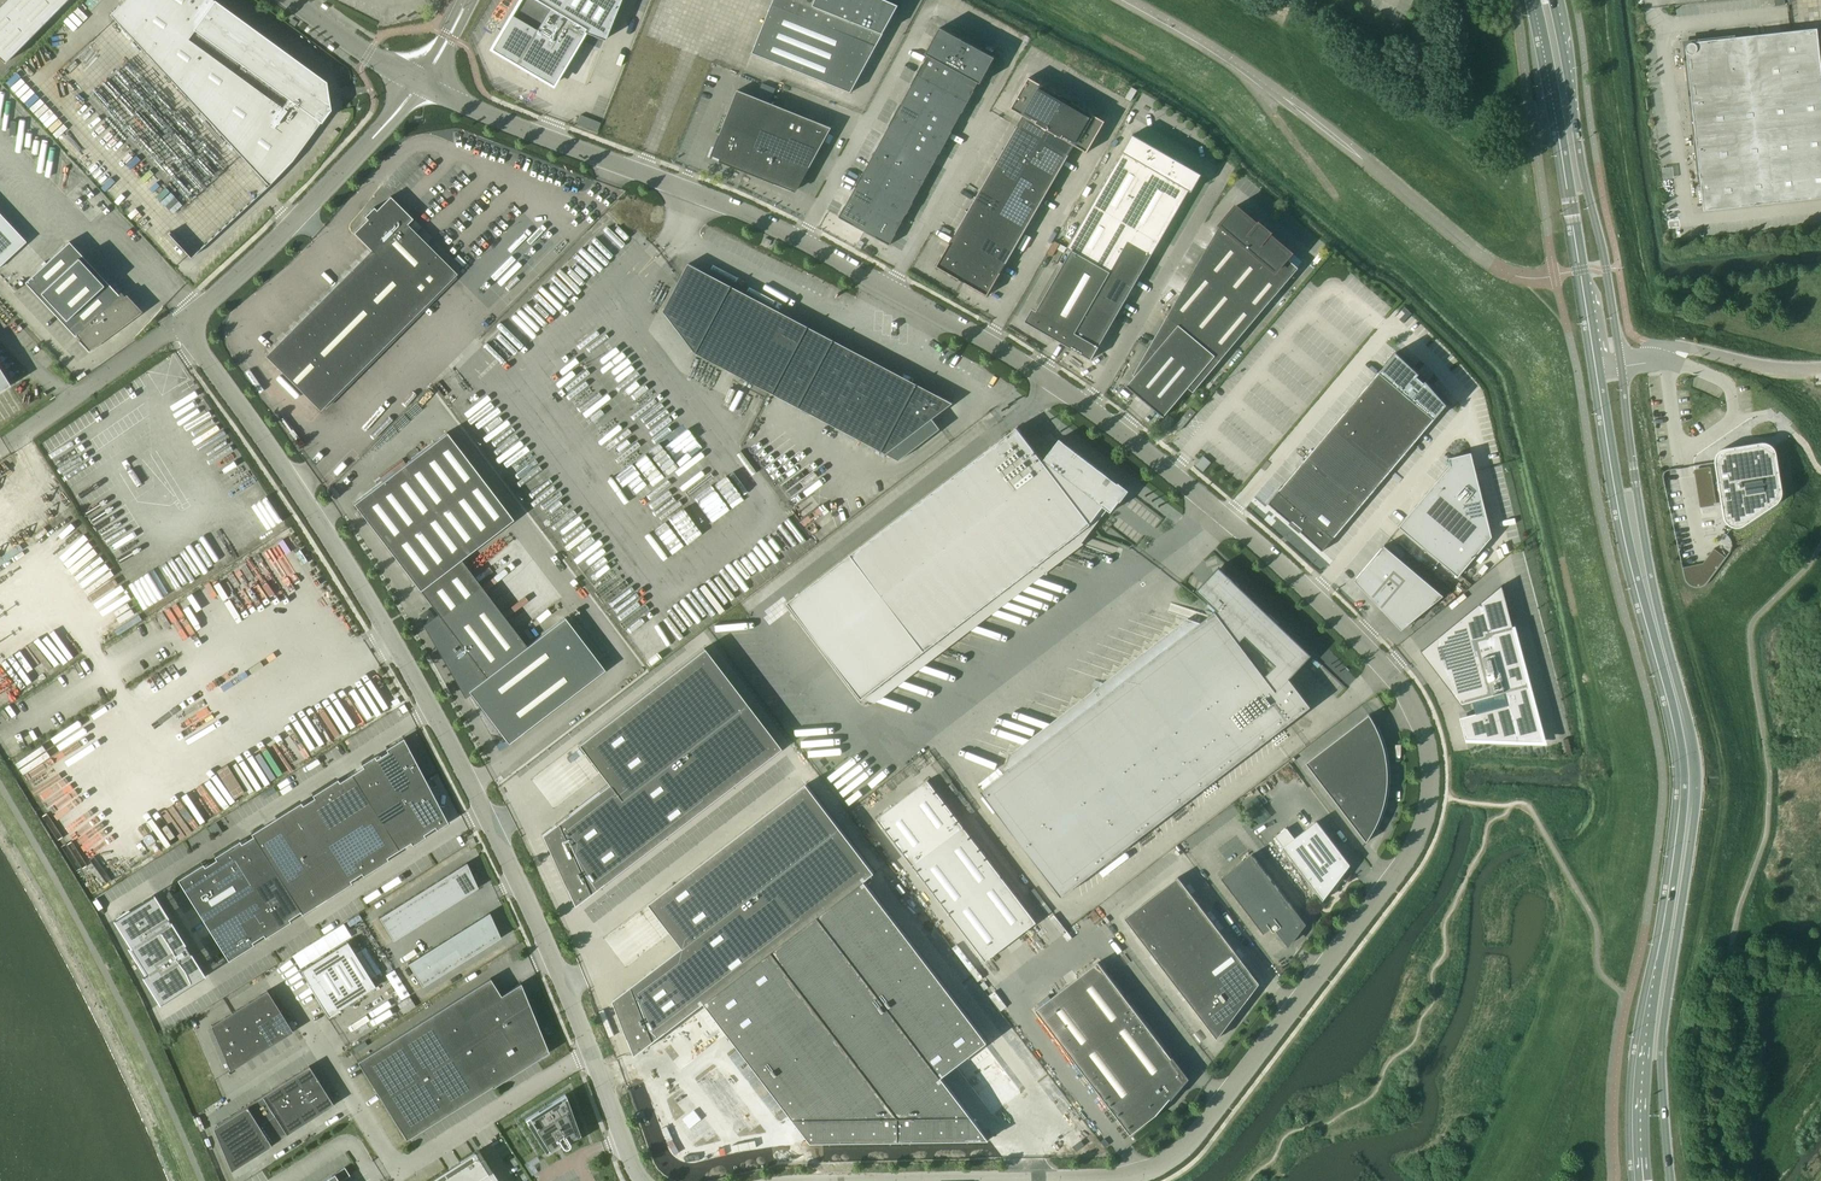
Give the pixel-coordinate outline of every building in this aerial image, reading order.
[(0,6),(0,58),(5,63),(67,0),(5,0),(0,6)] [(110,15),(268,186),(292,161),(330,110),(325,82),(316,75),(214,0),(124,0),(110,15)] [(491,49),(552,85),(583,32),(604,40),(620,0),(520,0),(491,49)] [(892,17),(899,5),(887,0),(774,0),(753,53),(851,92),(892,17)] [(979,48),(956,36),(940,27),(940,29),(926,53),(928,55),(953,68),(978,82),(981,83),(994,59),(995,57),(979,48)] [(1704,210),(1820,197),(1820,76),(1810,77),(1805,29),(1733,37),(1733,38),(1691,42),(1689,43),(1687,44),(1686,46),(1686,49),(1696,140),(1700,174),(1704,210)] [(943,88),(953,68),(928,55),(923,64),(923,63),(917,74),(943,88)] [(973,91),(978,82),(953,68),(943,88),(968,102),(974,91),(973,91)] [(932,108),(943,88),(917,74),(911,85),(912,85),(907,95),(932,108)] [(1011,108),(1024,115),(1049,130),(1065,102),(1060,99),(1062,96),(1029,77),(1011,108)] [(962,113),(968,102),(943,88),(932,108),(957,122),(962,112),(962,113)] [(745,172),(746,170),(772,104),(738,90),(714,149),(713,149),(711,155),(711,158),(712,158),(713,156),(721,159),(720,161),(745,172)] [(920,129),(932,108),(907,95),(901,104),(895,115),(920,129)] [(1087,152),(1105,121),(1072,102),(1070,105),(1065,102),(1049,130),(1075,144),(1074,145),(1087,152)] [(772,104),(746,170),(796,190),(804,170),(808,171),(832,128),(772,104)] [(951,131),(957,122),(932,108),(920,129),(946,143),(952,132),(951,131)] [(577,123),(597,131),(600,123),(580,115),(577,123)] [(909,149),(920,129),(895,115),(889,125),(890,126),(884,136),(909,149)] [(1024,115),(1018,126),(1043,141),(1049,130),(1024,115)] [(1018,126),(1005,147),(1031,162),(1037,151),(1043,141),(1018,126)] [(940,153),(946,143),(920,129),(909,149),(934,163),(940,153)] [(1074,145),(1075,144),(1049,130),(1043,141),(1068,155),(1069,154),(1074,145)] [(1068,248),(1072,250),(1110,272),(1128,240),(1153,254),(1189,190),(1192,191),(1202,174),(1133,134),(1068,248)] [(904,159),(909,149),(884,136),(879,145),(904,159)] [(1037,151),(1031,162),(1056,177),(1068,155),(1043,141),(1037,151)] [(898,169),(904,159),(879,145),(873,155),(898,169)] [(999,158),(1025,173),(1031,162),(1005,147),(999,158)] [(929,173),(934,163),(909,149),(904,159),(929,173)] [(893,179),(898,169),(873,155),(868,165),(893,179)] [(993,169),(1018,183),(1025,173),(999,158),(993,169)] [(923,183),(929,173),(904,159),(898,169),(923,183)] [(1025,173),(1050,187),(1056,177),(1031,162),(1025,173)] [(888,189),(893,179),(868,165),(862,175),(888,189)] [(918,193),(923,183),(898,169),(893,179),(918,193)] [(987,179),(1012,194),(1018,183),(993,169),(987,179)] [(1012,194),(1006,205),(1000,216),(1025,230),(1050,187),(1025,173),(1018,183),(1012,194)] [(888,189),(862,175),(856,186),(856,187),(851,196),(876,210),(888,189)] [(913,202),(918,193),(893,179),(888,189),(913,202)] [(980,190),(1006,205),(1012,194),(987,179),(980,190)] [(913,203),(913,202),(888,189),(876,210),(901,223),(906,214),(907,214),(913,203)] [(974,201),(1000,216),(1006,205),(980,190),(974,201)] [(370,250),(265,356),(320,410),(457,274),(454,272),(407,224),(412,219),(390,196),(376,210),(373,207),(370,210),(372,211),(368,215),(367,214),(364,216),(367,219),(353,233),(370,250)] [(865,231),(876,210),(851,196),(846,206),(845,205),(839,216),(839,217),(865,231)] [(968,212),(993,227),(1000,216),(974,201),(968,212)] [(1299,268),(1287,258),(1292,252),(1270,234),(1271,232),(1260,223),(1259,224),(1236,206),(1221,224),(1168,316),(1134,375),(1135,376),(1126,386),(1164,417),(1188,388),(1193,392),(1299,268)] [(896,233),(901,223),(876,210),(865,231),(890,245),(890,244),(896,233)] [(962,222),(987,237),(993,227),(968,212),(962,222)] [(993,227),(987,237),(1013,252),(1025,230),(1000,216),(993,227)] [(956,233),(981,248),(987,237),(962,222),(956,233)] [(423,228),(417,234),(426,243),(432,237),(423,228)] [(949,244),(975,259),(981,248),(956,233),(949,244)] [(981,248),(1007,263),(1013,252),(987,237),(981,248)] [(1128,240),(1110,272),(1134,286),(1153,254),(1128,240)] [(89,351),(114,332),(141,312),(125,294),(124,296),(121,292),(118,294),(69,242),(25,283),(89,351)] [(937,266),(962,281),(975,259),(949,244),(937,266)] [(440,246),(434,251),(454,272),(460,266),(440,246)] [(981,248),(975,259),(1001,274),(1007,263),(981,248)] [(1025,321),(1030,323),(1068,345),(1086,314),(1098,293),(1110,272),(1072,250),(1037,310),(1033,308),(1025,321)] [(975,259),(962,281),(988,296),(1001,274),(975,259)] [(799,407),(833,343),(835,339),(834,339),(832,343),(807,330),(809,326),(808,325),(806,329),(730,289),(732,285),(729,289),(698,272),(700,269),(689,263),(664,311),(696,353),(799,407)] [(1110,272),(1098,293),(1122,307),(1134,286),(1110,272)] [(1098,293),(1086,314),(1110,328),(1122,307),(1098,293)] [(1086,314),(1068,345),(1092,359),(1110,328),(1086,314)] [(833,343),(799,407),(887,453),(953,403),(938,395),(936,398),(916,387),(918,383),(917,383),(915,387),(833,343)] [(1301,531),(1322,551),(1447,404),(1426,380),(1424,382),(1417,376),(1419,373),(1396,352),(1268,503),(1291,522),(1292,521),(1302,529),(1301,531)] [(10,385),(0,369),(0,391),(10,385)] [(1179,430),(1195,412),(1190,408),(1175,426),(1179,430)] [(1060,438),(1043,460),(1017,427),(1008,434),(846,558),(789,601),(863,698),(864,698),(875,702),(886,694),(889,683),(896,686),(899,676),(906,678),(910,668),(917,670),(920,660),(927,662),(931,651),(938,654),(941,644),(948,646),(951,636),(958,638),(961,629),(962,628),(969,630),(972,620),(979,622),(982,612),(989,614),(993,604),(1000,606),(1003,596),(1010,598),(1014,588),(1020,590),(1024,580),(1031,582),(1034,572),(1041,575),(1051,567),(1054,557),(1061,559),(1065,549),(1072,552),(1075,541),(1076,541),(1073,537),(1081,532),(1091,524),(1091,523),(1104,506),(1111,512),(1112,511),(1128,490),(1060,438)] [(460,559),(513,519),(446,432),(353,503),(439,616),(426,625),(465,694),(469,692),(471,695),(508,743),(605,670),(564,617),(527,646),(460,559)] [(1715,459),(1714,461),(1715,462),(1715,464),(1718,485),(1723,516),(1724,518),(1725,520),(1726,522),(1727,523),(1728,525),(1730,526),(1732,526),(1734,527),(1735,527),(1737,527),(1739,527),(1741,527),(1743,526),(1746,524),(1749,522),(1777,503),(1779,502),(1779,501),(1781,499),(1781,497),(1782,495),(1782,494),(1783,492),(1782,490),(1781,481),(1776,453),(1776,450),(1775,448),(1773,446),(1772,445),(1770,444),(1768,442),(1765,442),(1763,441),(1762,441),(1748,444),(1741,445),(1734,446),(1729,447),(1727,447),(1726,447),(1724,448),(1723,448),(1722,449),(1721,449),(1720,450),(1719,451),(1718,452),(1717,453),(1716,454),(1716,455),(1715,456),(1715,457),(1715,459)] [(1451,465),(1399,526),(1458,576),(1492,536),(1471,453),(1449,458),(1451,465)] [(1384,545),(1355,580),(1401,630),(1443,595),(1384,545)] [(1702,563),(1682,567),(1684,576),(1684,578),(1684,579),(1685,579),(1685,580),(1685,581),(1686,581),(1686,582),(1686,583),(1687,583),(1688,584),(1688,585),(1689,585),(1690,586),(1691,586),(1692,587),(1693,587),(1694,587),(1695,588),(1696,588),(1697,588),(1698,588),(1699,588),(1700,588),(1700,587),(1701,587),(1702,587),(1703,586),(1704,586),(1705,585),(1706,585),(1706,584),(1707,584),(1707,583),(1711,578),(1726,558),(1724,556),(1714,548),(1703,563),(1702,563)] [(981,790),(1062,896),(1311,706),(1289,678),(1312,655),(1219,566),(1218,568),(1217,575),(1208,586),(1201,585),(1197,590),(1210,602),(1200,623),(1188,619),(1184,630),(1177,628),(1173,638),(1166,635),(1156,643),(1153,654),(1146,651),(1142,661),(1135,659),(1132,669),(1125,667),(1122,677),(1115,675),(1111,685),(1105,683),(1084,699),(1080,709),(1073,706),(1070,717),(1063,714),(1059,725),(1053,722),(1049,732),(1042,730),(1039,740),(1032,738),(1028,748),(1022,746),(1018,756),(1011,754),(1007,765),(1010,768),(981,790)] [(1464,639),(1421,651),(1462,705),(1473,702),(1476,713),(1460,717),(1467,739),(1492,740),(1492,739),(1544,741),(1502,585),(1459,620),(1464,639)] [(608,784),(542,834),(574,905),(780,748),(704,648),(578,744),(608,784)] [(1306,763),(1367,842),(1372,833),(1377,825),(1381,816),(1384,806),(1386,797),(1387,787),(1388,777),(1387,767),(1386,757),(1384,748),(1381,738),(1380,739),(1375,731),(1374,730),(1377,728),(1369,714),(1306,763)] [(301,802),(252,833),(253,836),(277,874),(301,911),(303,914),(352,883),(350,880),(361,873),(363,876),(388,860),(387,857),(410,842),(412,845),(425,837),(423,834),(435,827),(436,830),(448,823),(403,738),(385,749),(387,752),(376,759),(374,756),(361,764),(363,767),(339,782),(337,779),(312,795),(314,798),(302,805),(301,802)] [(877,818),(986,960),(1037,922),(928,780),(877,818)] [(684,947),(614,1000),(635,1055),(705,1001),(772,950),(865,880),(875,872),(807,783),(650,903),(684,947)] [(1317,821),(1283,847),(1323,900),(1351,864),(1317,821)] [(185,875),(177,880),(183,889),(222,952),(225,956),(228,961),(254,945),(252,942),(263,935),(265,938),(290,922),(288,919),(301,911),(298,907),(277,874),(253,836),(241,844),(240,841),(233,844),(214,857),(216,860),(204,867),(203,864),(185,875)] [(1277,929),(1289,944),(1305,924),(1252,854),(1221,878),(1264,933),(1271,928),(1274,932),(1277,929)] [(461,898),(478,887),(466,862),(446,875),(452,884),(461,898)] [(461,898),(452,884),(446,875),(435,882),(450,905),(461,898)] [(1125,917),(1217,1039),(1260,983),(1178,876),(1125,917)] [(865,880),(772,950),(899,1115),(899,1140),(989,1139),(942,1076),(988,1041),(865,880)] [(438,912),(450,905),(435,882),(424,889),(438,912)] [(427,919),(438,912),(424,889),(413,896),(427,919)] [(153,894),(116,918),(133,945),(130,946),(147,973),(145,975),(162,1002),(205,976),(153,894)] [(416,926),(427,919),(413,896),(401,903),(416,926)] [(404,933),(416,926),(401,903),(390,910),(404,933)] [(393,941),(404,933),(390,910),(379,917),(393,941)] [(489,944),(501,937),(489,912),(475,921),(489,944)] [(478,951),(489,944),(475,921),(464,928),(478,951)] [(467,958),(478,951),(464,928),(452,935),(467,958)] [(456,965),(467,958),(452,935),(441,942),(456,965)] [(308,985),(316,997),(326,1013),(329,1017),(339,1010),(338,1010),(375,986),(347,942),(301,971),(309,984),(308,985)] [(445,972),(456,965),(441,942),(430,949),(445,972)] [(433,980),(445,972),(430,949),(419,957),(433,980)] [(772,950),(705,1001),(812,1141),(899,1140),(899,1115),(772,950)] [(422,987),(433,980),(419,957),(408,964),(422,987)] [(1036,1010),(1131,1134),(1156,1115),(1170,1098),(1172,1099),(1189,1078),(1173,1056),(1172,1057),(1098,962),(1036,1010)] [(477,989),(358,1063),(406,1140),(536,1058),(543,1054),(548,1051),(530,1005),(531,1005),(521,983),(488,1005),(477,989)] [(267,991),(212,1028),(230,1070),(293,1031),(267,991)] [(309,1066),(217,1124),(235,1167),(333,1104),(309,1066)] [(567,1138),(580,1134),(565,1094),(525,1120),(545,1152),(553,1148),(560,1144),(562,1146),(562,1147),(563,1147),(564,1148),(565,1148),(566,1148),(567,1147),(568,1146),(569,1146),(569,1145),(569,1144),(569,1143),(569,1142),(569,1141),(567,1138)] [(429,1180),(498,1180),(479,1150),(429,1180)] [(322,1180),(340,1180),(350,1175),(345,1167),(322,1180)]
